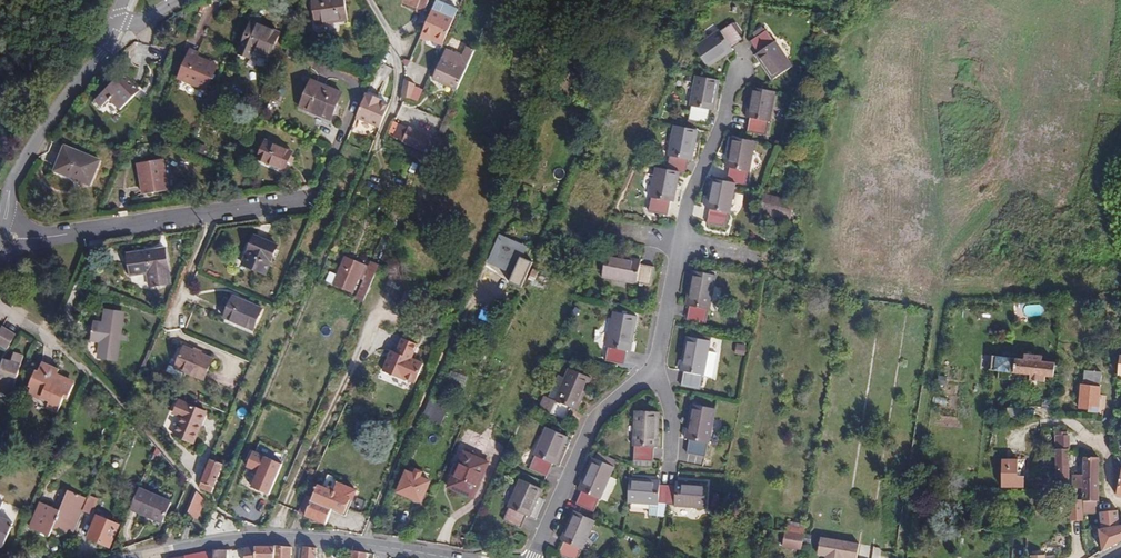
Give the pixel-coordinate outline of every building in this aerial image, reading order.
[(345,0),(312,0),(316,25),(348,20),(345,0)] [(404,3),(417,9),(416,12),(423,15),(429,1),(428,0),(405,0),(404,3)] [(459,9),(439,0),(437,0),(422,33),(430,37),(429,38),(443,44),(453,22),(459,9)] [(269,58),(280,33),(252,21),(238,54),(250,59),(253,51),(269,58)] [(744,32),(737,22),(733,24),(733,23),(721,31),(720,30),(694,47),(708,68),(733,51),(731,47),(743,40),(740,35),(744,32)] [(823,25),(813,54),(822,57),(830,27),(823,25)] [(762,26),(752,33),(755,38),(750,41),(758,52),(755,55),(772,80),(793,67),(776,41),(774,42),(767,30),(765,31),(762,26)] [(430,37),(422,33),(419,39),(427,42),(429,38),(430,37)] [(457,90),(475,50),(467,46),(462,57),(446,49),(432,79),(457,90)] [(207,90),(217,65),(197,56),(198,52),(191,49),(179,79),(207,90)] [(296,57),(298,52),(290,49),(288,54),(296,57)] [(365,61),(371,65),(375,57),(369,54),(365,61)] [(126,83),(130,79),(123,72),(99,96),(105,102),(110,98),(121,109),(137,94),(126,83)] [(720,80),(696,75),(690,106),(692,106),(689,120),(707,123),(710,110),(714,111),(720,80)] [(141,90),(130,79),(126,83),(137,94),(141,90)] [(330,120),(342,92),(312,79),(300,107),(330,120)] [(403,88),(401,95),(411,99),(416,84),(405,79),(403,88)] [(776,92),(751,87),(746,117),(750,118),(748,131),(766,135),(768,122),(770,122),(776,92)] [(356,118),(380,128),(390,105),(382,102),(383,100),(367,93),(356,118)] [(816,125),(820,103),(815,101),(807,123),(816,125)] [(431,154),(437,139),(409,127),(409,128),(398,123),(392,136),(403,141),(402,142),(431,154)] [(698,130),(674,125),(668,156),(670,156),(668,169),(656,167),(650,198),(651,198),(648,212),(668,216),(670,202),(674,202),(680,172),(686,173),(688,160),(692,161),(698,130)] [(756,141),(731,137),(726,167),(730,168),(728,181),(712,178),(706,208),(710,209),(707,224),(726,228),(729,213),(730,213),(736,183),(746,185),(748,171),(750,172),(756,141)] [(285,169),(292,151),(266,140),(259,159),(285,169)] [(208,146),(199,143),(196,150),(204,154),(208,146)] [(80,182),(90,186),(100,160),(65,145),(55,168),(81,179),(80,182)] [(169,190),(163,159),(137,163),(143,194),(169,190)] [(522,175),(528,178),(532,169),(527,166),(522,175)] [(783,178),(785,171),(775,168),(772,174),(783,178)] [(510,194),(519,198),(523,188),(514,184),(510,194)] [(795,201),(764,194),(760,212),(791,219),(795,201)] [(790,222),(797,223),(800,205),(795,204),(790,222)] [(266,274),(279,245),(255,235),(242,264),(266,274)] [(524,282),(531,266),(525,263),(520,261),(526,248),(500,237),(490,259),(501,264),(500,267),(508,270),(509,268),(517,272),(514,278),(524,282)] [(172,257),(180,256),(180,239),(172,240),(172,257)] [(171,283),(166,247),(127,253),(131,276),(147,273),(149,287),(171,283)] [(520,261),(525,263),(531,251),(526,248),(520,261)] [(642,260),(607,253),(601,277),(636,284),(637,283),(651,286),(655,267),(641,264),(642,260)] [(363,303),(366,296),(380,265),(371,261),(369,265),(344,254),(339,265),(341,266),(334,284),(353,292),(359,279),(364,280),(355,299),(363,303)] [(539,271),(533,268),(528,279),(534,282),(539,271)] [(717,275),(692,270),(685,306),(690,306),(687,320),(706,324),(708,310),(710,310),(717,275)] [(398,307),(407,311),(413,296),(405,293),(398,307)] [(413,305),(426,311),(431,300),(418,294),(413,305)] [(233,296),(232,298),(253,307),(254,305),(233,296)] [(253,307),(232,298),(224,318),(253,330),(262,309),(254,305),(253,307)] [(499,315),(483,308),(479,318),(495,325),(499,315)] [(120,334),(123,311),(106,309),(104,323),(93,322),(91,340),(101,341),(99,359),(116,362),(119,340),(125,341),(125,335),(120,334)] [(638,317),(614,312),(607,347),(608,347),(606,361),(624,365),(627,351),(631,352),(638,317)] [(16,335),(0,325),(0,345),(7,349),(16,335)] [(704,375),(709,351),(711,341),(712,337),(695,334),(694,337),(686,336),(680,371),(684,372),(681,386),(700,390),(703,375),(704,375)] [(389,360),(388,360),(388,361),(387,361),(382,374),(401,382),(402,380),(414,385),(422,366),(410,361),(416,347),(402,341),(395,356),(393,360),(392,359),(391,359),(390,359),(390,360),(389,360)] [(748,345),(739,343),(737,355),(746,356),(748,345)] [(203,380),(213,358),(185,346),(175,368),(203,380)] [(717,353),(709,351),(704,375),(713,377),(717,353)] [(24,355),(14,352),(11,362),(3,359),(0,368),(0,390),(12,393),(24,355)] [(1024,359),(1015,358),(992,355),(991,370),(999,371),(1011,373),(1014,373),(1013,374),(1030,375),(1039,376),(1038,382),(1045,383),(1045,377),(1054,378),(1055,362),(1042,361),(1043,355),(1024,354),(1024,359)] [(67,390),(71,392),(74,384),(56,376),(60,369),(43,361),(39,371),(37,370),(29,386),(31,387),(27,395),(39,400),(41,396),(50,400),(49,404),(46,408),(57,413),(66,394),(67,390)] [(554,400),(548,397),(544,395),(538,408),(568,421),(573,409),(578,411),(592,378),(569,367),(564,377),(554,400)] [(1102,372),(1085,370),(1084,384),(1080,384),(1078,409),(1089,410),(1088,412),(1099,413),(1102,387),(1100,387),(1102,372)] [(468,377),(451,371),(448,380),(465,385),(468,377)] [(1010,380),(1011,373),(999,371),(998,378),(1010,380)] [(558,375),(548,397),(554,400),(564,377),(558,375)] [(194,443),(207,412),(180,400),(174,414),(182,417),(174,435),(194,443)] [(449,408),(430,400),(421,420),(440,427),(449,408)] [(1042,412),(1050,412),(1051,401),(1043,400),(1042,412)] [(710,444),(715,419),(717,409),(692,404),(685,439),(689,440),(687,454),(705,457),(708,443),(710,444)] [(658,447),(660,412),(635,410),(633,446),(635,446),(634,466),(652,467),(653,447),(658,447)] [(722,421),(715,419),(710,444),(718,445),(722,421)] [(551,429),(546,427),(534,455),(535,456),(530,469),(547,476),(553,463),(556,465),(569,437),(560,433),(551,429)] [(1068,449),(1068,444),(1068,436),(1055,436),(1056,449),(1068,449)] [(491,462),(463,449),(446,487),(474,500),(491,462)] [(1069,479),(1068,449),(1056,449),(1057,479),(1062,479),(1069,479)] [(282,464),(253,452),(247,467),(259,472),(252,487),(263,491),(264,489),(271,492),(282,464)] [(600,500),(611,477),(615,467),(613,466),(616,460),(600,453),(597,459),(592,457),(578,489),(582,491),(576,505),(593,512),(599,499),(600,500)] [(1098,501),(1098,457),(1083,457),(1083,475),(1073,475),(1072,489),(1082,488),(1082,501),(1085,501),(1098,501)] [(1019,458),(1002,458),(1001,487),(1025,487),(1025,476),(1018,476),(1019,458)] [(199,487),(199,488),(212,493),(224,464),(211,459),(199,487)] [(432,480),(406,469),(396,492),(422,504),(432,480)] [(313,497),(306,494),(299,513),(326,524),(332,509),(343,514),(346,506),(353,491),(353,489),(339,483),(340,479),(328,474),(323,486),(318,484),(313,497)] [(303,489),(308,491),(313,477),(308,475),(303,489)] [(617,479),(611,477),(600,500),(607,503),(617,479)] [(660,480),(630,478),(627,503),(642,504),(641,514),(666,517),(667,505),(674,505),(674,506),(705,509),(707,484),(676,481),(676,486),(660,485),(660,480)] [(543,489),(520,479),(508,507),(509,508),(504,521),(521,528),(527,516),(530,517),(543,489)] [(172,502),(139,488),(130,509),(162,523),(172,502)] [(69,489),(60,510),(41,502),(30,528),(49,536),(52,528),(72,536),(81,517),(83,511),(92,515),(99,499),(90,495),(89,498),(69,489)] [(353,491),(346,506),(360,512),(366,496),(353,491)] [(205,500),(198,492),(188,513),(197,518),(205,500)] [(718,505),(720,496),(714,494),(712,504),(718,505)] [(730,502),(741,505),(742,497),(732,494),(730,502)] [(1085,507),(1085,501),(1082,501),(1074,502),(1074,511),(1078,511),(1077,507),(1085,507)] [(114,513),(120,516),(125,505),(119,502),(114,513)] [(1120,541),(1120,533),(1120,525),(1120,510),(1106,511),(1106,528),(1099,529),(1102,551),(1120,541)] [(573,512),(560,540),(565,541),(559,554),(568,557),(578,557),(582,549),(584,549),(596,521),(573,512)] [(120,526),(97,516),(87,537),(110,547),(120,526)] [(3,547),(14,523),(0,517),(0,546),(3,547)] [(786,531),(804,534),(806,524),(788,521),(786,531)] [(802,550),(804,534),(786,531),(785,531),(782,547),(802,550)] [(860,544),(821,537),(818,555),(826,557),(857,557),(860,544)] [(257,546),(244,547),(244,557),(256,557),(257,546)] [(291,547),(275,546),(257,546),(256,557),(290,557),(291,547)] [(317,548),(304,547),(303,557),(317,557),(317,548)] [(228,549),(214,550),(214,557),(228,557),(228,549)]
